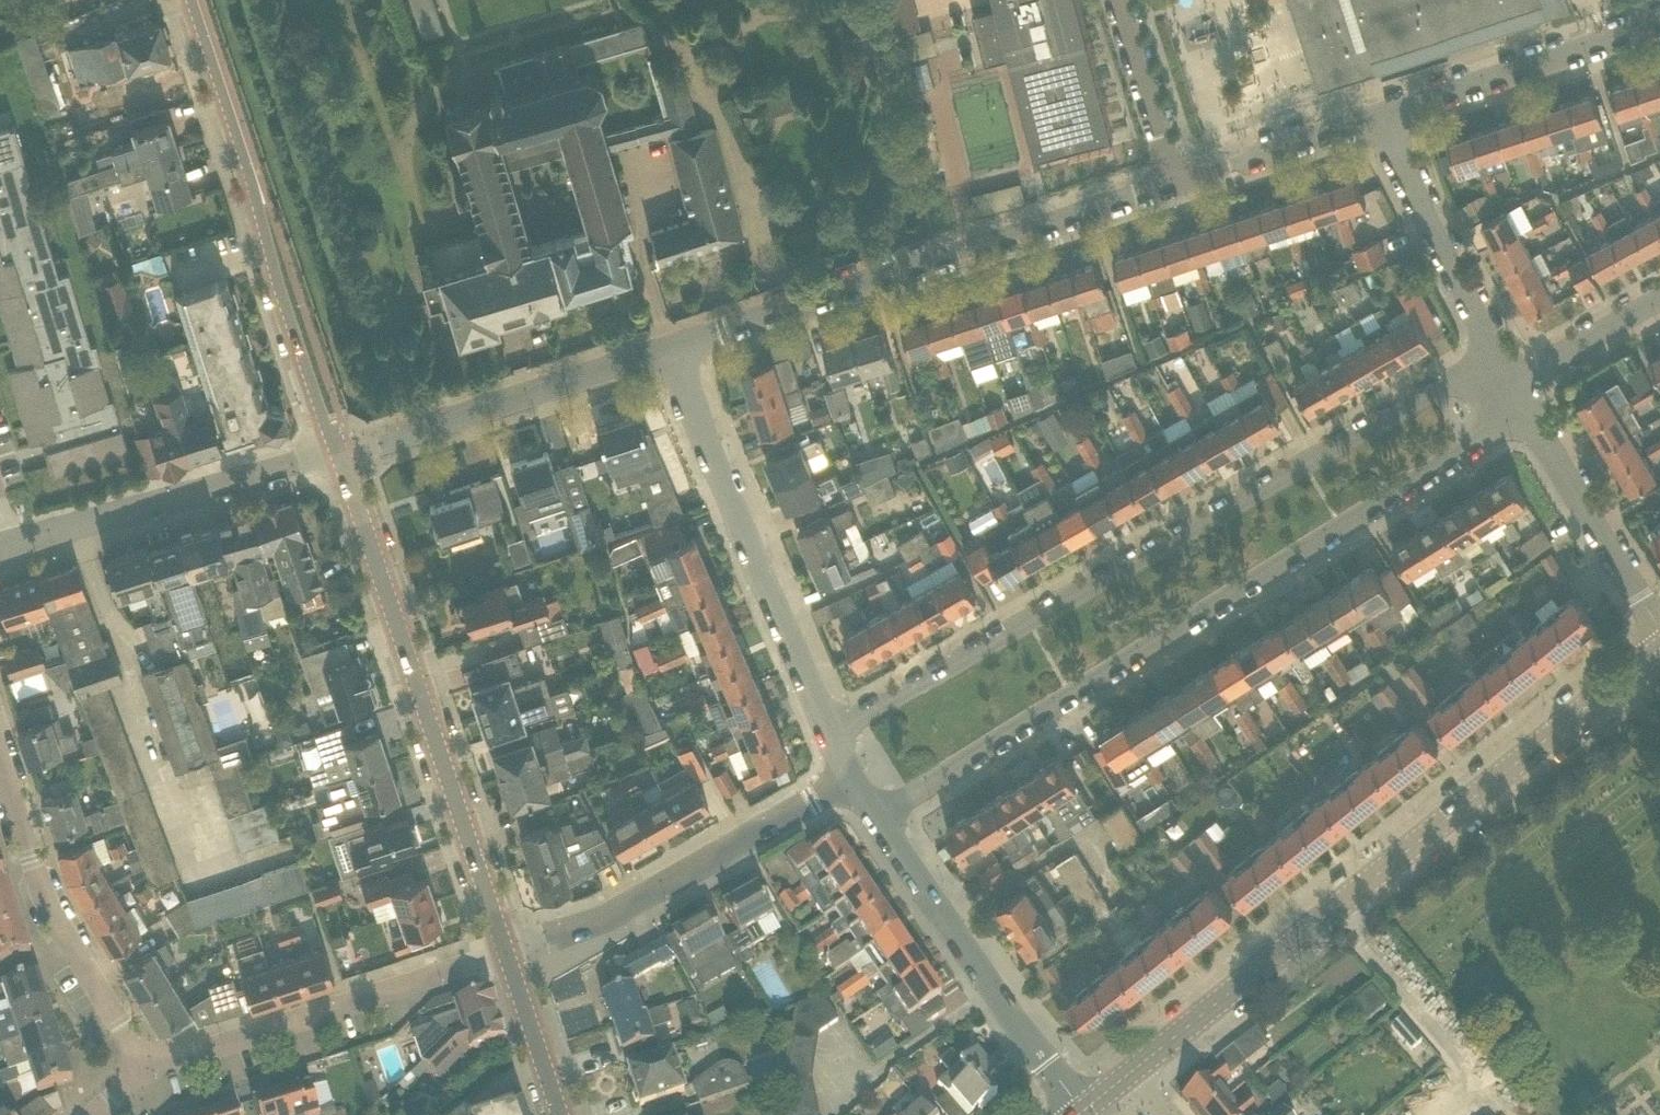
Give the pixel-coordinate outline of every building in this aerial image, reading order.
[(435,0),(411,0),(423,36),(444,29),(435,0)] [(923,27),(916,0),(883,0),(892,35),(923,27)] [(1001,15),(972,22),(986,72),(1012,65),(1038,159),(1042,158),(1040,151),(1069,144),(1112,133),(1113,133),(1085,23),(1079,0),(997,0),(1001,15)] [(1320,85),(1369,69),(1367,64),(1442,40),(1440,34),(1449,27),(1454,41),(1491,29),(1490,24),(1498,21),(1500,27),(1573,3),(1572,0),(1293,0),(1320,85)] [(499,317),(535,307),(539,311),(549,308),(551,301),(566,297),(565,294),(631,274),(617,227),(631,223),(609,147),(669,131),(690,219),(651,232),(657,261),(743,234),(715,123),(699,128),(679,59),(650,67),(665,117),(605,133),(599,109),(606,94),(601,78),(586,70),(579,72),(576,63),(640,43),(649,41),(644,19),(634,22),(634,20),(501,62),(511,95),(504,97),(503,93),(496,95),(497,99),(471,107),(467,104),(460,106),(459,110),(451,113),(463,151),(467,149),(475,176),(460,180),(465,197),(473,195),(481,221),(478,222),(481,232),(426,248),(433,274),(425,276),(431,301),(443,298),(445,306),(448,306),(460,338),(502,326),(499,317)] [(139,26),(132,29),(116,34),(68,49),(79,86),(143,64),(171,55),(170,51),(173,50),(170,41),(167,42),(165,37),(164,33),(167,32),(164,23),(161,24),(160,20),(139,26)] [(41,113),(61,107),(36,31),(16,37),(41,113)] [(1659,71),(1636,79),(1645,106),(1647,113),(1642,114),(1643,114),(1646,126),(1657,122),(1654,114),(1659,112),(1659,72),(1659,71)] [(1620,115),(1645,106),(1636,79),(1611,87),(1620,115)] [(762,95),(767,114),(794,107),(789,88),(762,95)] [(1609,137),(1604,120),(1595,92),(1570,101),(1581,135),(1576,136),(1579,146),(1580,146),(1580,147),(1591,143),(1609,137)] [(1581,135),(1570,101),(1545,109),(1558,149),(1560,149),(1561,153),(1579,146),(1576,136),(1581,135)] [(1545,109),(1520,117),(1529,145),(1532,154),(1529,155),(1532,164),(1542,162),(1541,154),(1558,149),(1545,109)] [(746,112),(745,123),(757,124),(758,114),(746,112)] [(113,151),(116,162),(176,143),(168,117),(133,129),(136,140),(112,148),(113,151)] [(1506,152),(1529,145),(1520,117),(1497,124),(1506,152)] [(1659,133),(1657,122),(1646,126),(1647,129),(1644,130),(1647,138),(1640,141),(1645,153),(1659,149),(1654,134),(1659,133)] [(10,370),(32,443),(44,440),(54,473),(128,451),(113,398),(109,399),(98,363),(102,362),(96,343),(91,345),(69,272),(59,275),(23,156),(24,155),(14,123),(0,127),(0,300),(20,366),(10,369),(10,370)] [(1506,152),(1497,124),(1473,132),(1482,160),(1481,160),(1483,166),(1479,168),(1483,179),(1492,176),(1490,171),(1511,165),(1510,162),(1509,162),(1506,152)] [(1457,168),(1481,160),(1482,160),(1473,132),(1447,141),(1451,150),(1456,167),(1457,168)] [(146,169),(149,180),(158,206),(191,195),(183,169),(185,168),(176,143),(116,162),(100,167),(96,169),(63,180),(68,195),(79,234),(93,229),(82,190),(101,184),(146,169)] [(1594,155),(1591,143),(1580,147),(1583,158),(1594,155)] [(1456,167),(1451,150),(1439,154),(1445,170),(1456,167)] [(116,162),(113,151),(97,156),(100,167),(116,162)] [(1542,162),(1532,164),(1535,174),(1545,171),(1542,162)] [(1638,181),(1646,177),(1642,167),(1633,171),(1638,181)] [(1341,212),(1367,204),(1365,199),(1358,176),(1332,185),(1341,212)] [(1496,187),(1492,176),(1483,179),(1487,190),(1492,188),(1496,187)] [(1021,181),(972,194),(978,215),(1027,203),(1021,181)] [(1332,185),(1308,193),(1318,223),(1342,215),(1341,212),(1332,185)] [(1642,201),(1651,196),(1646,186),(1636,191),(1642,201)] [(1497,187),(1496,187),(1492,188),(1498,206),(1503,204),(1497,187)] [(1308,193),(1284,201),(1295,234),(1290,236),(1292,240),(1294,247),(1305,243),(1303,237),(1321,230),(1318,223),(1308,193)] [(1657,207),(1653,200),(1651,196),(1642,201),(1648,212),(1653,209),(1657,207)] [(1295,234),(1284,201),(1260,209),(1272,247),(1273,247),(1292,240),(1290,236),(1295,234)] [(1521,232),(1508,208),(1483,222),(1495,245),(1521,232)] [(1555,208),(1545,213),(1547,219),(1557,213),(1555,208)] [(1260,209),(1236,217),(1247,250),(1242,252),(1245,261),(1274,251),(1273,247),(1272,247),(1260,209)] [(1599,225),(1608,219),(1602,209),(1592,214),(1599,225)] [(1534,219),(1540,229),(1550,224),(1545,213),(1534,219)] [(1633,226),(1647,252),(1659,244),(1659,222),(1656,215),(1633,226)] [(1353,227),(1351,220),(1349,216),(1343,218),(1338,220),(1342,230),(1343,230),(1343,231),(1353,227)] [(1236,217),(1211,225),(1225,267),(1245,261),(1242,252),(1247,250),(1236,217)] [(1529,235),(1540,229),(1534,219),(1524,224),(1527,229),(1529,235)] [(1604,235),(1613,230),(1609,222),(1608,219),(1599,225),(1604,235)] [(1225,267),(1211,225),(1187,233),(1198,266),(1199,267),(1197,260),(1207,257),(1209,263),(1212,271),(1225,267)] [(1647,252),(1633,226),(1610,239),(1624,264),(1647,252)] [(1357,239),(1353,227),(1343,231),(1347,242),(1357,239)] [(92,229),(81,243),(91,251),(102,238),(92,229)] [(1532,255),(1521,232),(1495,245),(1506,268),(1532,255)] [(1198,266),(1187,233),(1163,241),(1177,282),(1178,282),(1196,276),(1193,268),(1198,266)] [(1387,257),(1379,239),(1354,249),(1355,253),(1360,269),(1387,257)] [(1588,251),(1601,276),(1624,264),(1610,239),(1588,251)] [(1139,249),(1148,276),(1149,276),(1150,282),(1146,283),(1150,295),(1159,292),(1179,286),(1178,282),(1177,282),(1163,241),(1139,249)] [(1305,243),(1294,247),(1304,277),(1287,284),(1292,298),(1312,291),(1310,284),(1311,283),(1302,256),(1308,254),(1305,243)] [(1139,249),(1114,257),(1123,284),(1148,276),(1139,249)] [(1542,249),(1532,255),(1506,268),(1518,291),(1570,264),(1570,263),(1568,258),(1551,267),(1542,249)] [(142,269),(151,272),(157,274),(168,271),(162,252),(149,255),(128,263),(131,273),(142,269)] [(1315,276),(1308,254),(1302,256),(1311,283),(1317,281),(1315,276)] [(1556,301),(1550,289),(1560,284),(1556,278),(1572,270),(1581,288),(1596,281),(1583,256),(1570,263),(1570,264),(1518,291),(1530,314),(1556,301)] [(1350,273),(1345,258),(1331,263),(1336,277),(1350,273)] [(1107,289),(1098,262),(1073,270),(1082,298),(1084,303),(1079,305),(1083,317),(1094,314),(1112,307),(1106,290),(1107,289)] [(1199,267),(1198,266),(1193,268),(1196,276),(1197,275),(1198,279),(1208,275),(1205,265),(1199,267)] [(103,283),(100,284),(109,316),(131,309),(122,277),(117,279),(114,269),(100,273),(103,283)] [(1082,298),(1073,270),(1049,278),(1057,306),(1082,298)] [(1212,287),(1208,275),(1198,279),(1201,290),(1212,287)] [(211,397),(227,446),(255,437),(254,433),(263,430),(278,433),(288,422),(283,408),(266,404),(258,380),(264,378),(259,363),(256,364),(249,344),(252,343),(247,328),(244,329),(236,304),(239,303),(234,288),(230,289),(226,278),(175,294),(209,397),(211,397)] [(1033,313),(1057,306),(1049,278),(1024,286),(1033,313)] [(1347,303),(1362,294),(1353,278),(1338,287),(1347,303)] [(1428,303),(1414,278),(1398,287),(1412,311),(1428,303)] [(1009,322),(1033,313),(1024,286),(1000,294),(1009,322)] [(1286,297),(1283,287),(1270,291),(1273,301),(1286,297)] [(1325,290),(1311,298),(1317,310),(1331,302),(1325,290)] [(1162,302),(1159,292),(1150,295),(1153,306),(1162,302)] [(1254,292),(1237,298),(1244,317),(1261,311),(1254,292)] [(1009,322),(1000,294),(976,302),(986,333),(995,358),(1019,350),(1011,328),(1009,322)] [(1205,298),(1188,304),(1196,330),(1213,324),(1205,298)] [(976,302),(951,310),(961,337),(965,336),(968,344),(984,339),(986,333),(976,302)] [(1368,329),(1363,333),(1364,334),(1368,342),(1383,369),(1407,356),(1391,329),(1387,321),(1393,318),(1385,303),(1374,309),(1381,322),(1368,329)] [(1426,304),(1417,310),(1430,329),(1439,322),(1426,304)] [(1293,322),(1285,308),(1272,315),(1280,329),(1293,322)] [(961,337),(951,310),(927,318),(942,363),(948,361),(947,356),(965,350),(961,337)] [(1226,319),(1225,312),(1220,310),(1215,312),(1219,324),(1224,323),(1226,319)] [(1087,328),(1097,324),(1094,314),(1083,317),(1087,328)] [(1431,342),(1416,315),(1391,329),(1407,356),(1431,342)] [(1363,333),(1368,329),(1361,316),(1355,319),(1351,322),(1359,337),(1364,334),(1363,333)] [(942,363),(927,318),(902,326),(911,354),(932,347),(938,364),(942,363)] [(1035,333),(1046,330),(1042,320),(1036,322),(1032,323),(1033,326),(1035,333)] [(895,362),(883,326),(854,335),(865,371),(882,365),(890,389),(901,385),(893,362),(895,362)] [(1172,349),(1193,340),(1189,328),(1168,335),(1172,349)] [(1049,340),(1046,330),(1035,333),(1038,343),(1049,340)] [(1340,346),(1345,344),(1338,331),(1333,333),(1327,336),(1335,350),(1340,347),(1340,346)] [(814,353),(807,332),(799,335),(790,337),(790,338),(795,354),(797,359),(814,353)] [(1161,333),(1145,341),(1152,357),(1169,349),(1161,333)] [(854,335),(825,344),(836,380),(865,371),(854,335)] [(187,352),(183,341),(169,345),(173,357),(187,352)] [(1368,342),(1363,345),(1344,355),(1360,383),(1383,369),(1368,342)] [(1311,364),(1321,358),(1313,343),(1302,349),(1311,364)] [(1136,363),(1131,348),(1102,358),(1108,374),(1136,363)] [(791,355),(786,357),(743,371),(753,402),(801,386),(791,355)] [(1344,355),(1332,362),(1320,369),(1336,396),(1360,383),(1344,355)] [(1649,362),(1659,380),(1659,355),(1649,362)] [(952,372),(948,361),(942,363),(938,364),(941,375),(945,374),(946,374),(952,372)] [(1582,378),(1587,387),(1595,383),(1610,375),(1605,365),(1582,378)] [(1029,382),(1034,381),(1031,366),(1026,367),(1029,382)] [(150,432),(163,471),(192,462),(192,460),(180,422),(177,423),(162,377),(164,376),(161,367),(147,372),(150,382),(149,382),(164,427),(150,432)] [(1296,382),(1312,410),(1336,396),(1320,369),(1296,382)] [(1242,382),(1235,370),(1221,377),(1228,388),(1229,390),(1233,388),(1242,382)] [(1261,386),(1239,399),(1257,433),(1281,420),(1275,411),(1289,403),(1271,370),(1257,378),(1261,386)] [(192,460),(222,450),(210,412),(190,418),(175,372),(164,376),(162,377),(177,423),(180,422),(192,460)] [(946,374),(949,384),(955,382),(952,372),(946,374)] [(1076,374),(1062,378),(1065,388),(1079,384),(1076,374)] [(1037,405),(1046,402),(1062,396),(1059,388),(1053,391),(1049,380),(1039,384),(1031,387),(1037,405)] [(1169,389),(1176,403),(1189,395),(1182,382),(1169,389)] [(753,402),(763,433),(795,422),(790,406),(806,401),(801,386),(753,402)] [(835,419),(853,413),(845,386),(827,392),(835,419)] [(1013,413),(1035,409),(1030,387),(1009,392),(1013,413)] [(1617,410),(1604,388),(1579,403),(1593,426),(1617,410)] [(1641,390),(1631,396),(1637,407),(1647,401),(1641,390)] [(1176,403),(1183,415),(1187,413),(1196,408),(1189,395),(1176,403)] [(1593,426),(1606,447),(1631,433),(1642,426),(1631,409),(1636,406),(1630,396),(1620,403),(1623,407),(1617,410),(1593,426)] [(1239,399),(1215,413),(1234,446),(1257,433),(1239,399)] [(827,403),(811,408),(816,423),(832,419),(827,403)] [(992,426),(1008,419),(1003,406),(987,412),(992,426)] [(1123,415),(1130,428),(1144,421),(1136,408),(1123,415)] [(1062,424),(1054,410),(1039,419),(1043,426),(1046,433),(1062,424)] [(964,422),(969,435),(992,426),(987,412),(964,422)] [(1212,459),(1234,446),(1215,413),(1193,425),(1212,459)] [(618,478),(662,463),(652,439),(648,430),(644,432),(642,426),(640,427),(636,415),(598,427),(603,439),(600,440),(602,445),(604,445),(618,484),(620,483),(618,478)] [(939,448),(969,435),(964,422),(960,415),(930,427),(939,448)] [(1041,432),(1043,426),(1039,419),(1038,419),(1027,425),(1031,433),(1036,435),(1041,432)] [(1144,421),(1130,428),(1137,442),(1140,440),(1151,434),(1144,421)] [(1193,425),(1170,438),(1189,472),(1212,459),(1193,425)] [(1017,447),(1015,443),(1008,429),(991,438),(999,451),(1001,455),(1017,447)] [(1631,433),(1606,447),(1619,469),(1644,454),(1637,444),(1643,440),(1637,430),(1631,433)] [(1085,454),(1098,447),(1090,434),(1078,441),(1085,454)] [(927,435),(912,440),(917,455),(932,450),(927,435)] [(798,439),(776,448),(779,454),(769,458),(779,482),(811,468),(806,457),(826,448),(820,436),(801,445),(798,439)] [(1166,485),(1189,472),(1170,438),(1147,451),(1166,485)] [(1137,442),(1128,447),(1118,453),(1124,464),(1143,498),(1166,485),(1147,451),(1140,440),(1137,442)] [(975,456),(984,451),(979,441),(969,446),(975,456)] [(1659,452),(1659,446),(1656,441),(1648,446),(1654,456),(1659,452)] [(1098,447),(1085,454),(1093,467),(1105,460),(1098,447)] [(963,449),(946,456),(953,472),(969,465),(963,449)] [(548,450),(510,463),(528,517),(572,502),(560,465),(553,467),(548,450)] [(897,469),(891,450),(882,453),(888,473),(897,469)] [(1619,469),(1633,492),(1657,477),(1644,454),(1619,469)] [(1032,466),(1039,480),(1052,473),(1045,460),(1032,466)] [(1120,511),(1143,498),(1124,464),(1101,477),(1120,511)] [(800,502),(802,508),(824,499),(821,493),(841,484),(836,472),(816,480),(811,468),(779,482),(789,506),(800,502)] [(1050,492),(1075,537),(1097,524),(1077,489),(1072,480),(1059,485),(1052,473),(1039,480),(1044,488),(1047,494),(1050,492)] [(1503,515),(1527,500),(1526,500),(1510,473),(1486,488),(1503,514),(1503,515)] [(867,490),(872,502),(897,492),(890,474),(867,483),(870,489),(867,490)] [(480,526),(479,523),(505,514),(493,475),(450,490),(453,497),(430,505),(442,539),(480,526)] [(863,475),(841,484),(847,498),(867,490),(870,489),(867,483),(866,483),(863,475)] [(1101,476),(1077,489),(1097,524),(1120,511),(1101,477),(1101,476)] [(1659,500),(1659,485),(1642,496),(1648,507),(1659,500)] [(1023,499),(1033,516),(1052,550),(1075,537),(1050,492),(1047,494),(1044,488),(1023,499)] [(1486,488),(1463,502),(1480,529),(1481,528),(1486,536),(1488,540),(1492,537),(1492,538),(1506,530),(1503,525),(1508,522),(1503,515),(1503,514),(1486,488)] [(684,513),(675,492),(673,493),(647,501),(654,522),(684,513)] [(1029,563),(1052,550),(1033,516),(1022,522),(1015,510),(1014,511),(1007,498),(994,506),(1000,519),(1003,518),(1029,563)] [(292,499),(290,499),(251,512),(262,545),(264,550),(273,547),(289,595),(291,594),(296,610),(323,602),(318,585),(319,585),(304,537),(304,536),(292,499)] [(1480,529),(1463,502),(1440,517),(1462,551),(1457,554),(1461,561),(1466,568),(1476,562),(1469,551),(1482,543),(1480,540),(1486,536),(1481,528),(1480,529)] [(601,540),(589,503),(567,510),(580,547),(601,540)] [(826,519),(800,530),(813,561),(854,544),(865,539),(852,506),(826,518),(826,519)] [(262,545),(251,512),(233,518),(258,594),(260,605),(262,610),(264,618),(287,612),(275,576),(268,578),(258,546),(262,545)] [(1417,531),(1434,558),(1439,565),(1434,568),(1443,583),(1452,577),(1448,570),(1461,561),(1457,554),(1462,551),(1440,517),(1417,531)] [(264,618),(262,610),(260,605),(258,594),(233,518),(215,524),(226,560),(232,558),(240,586),(233,588),(243,635),(266,629),(264,618)] [(1001,568),(1005,576),(1029,563),(1003,518),(1000,519),(980,531),(981,532),(963,541),(984,578),(1001,568)] [(1522,532),(1514,519),(1508,522),(1503,525),(1506,530),(1512,539),(1522,532)] [(704,561),(694,536),(686,539),(678,520),(641,535),(648,550),(644,551),(656,581),(704,561)] [(1650,529),(1659,542),(1659,521),(1650,529)] [(197,530),(208,566),(226,560),(215,524),(197,530)] [(908,558),(920,551),(932,543),(924,529),(900,543),(908,558)] [(213,582),(208,566),(197,530),(179,535),(196,588),(213,582)] [(1417,531),(1393,546),(1410,573),(1434,558),(1417,531)] [(944,549),(949,559),(962,552),(952,533),(932,543),(920,551),(926,561),(944,549)] [(212,637),(196,588),(179,535),(147,546),(183,657),(186,656),(193,653),(190,645),(212,637)] [(619,557),(640,548),(635,536),(614,545),(616,548),(619,557)] [(1488,540),(1486,536),(1480,540),(1482,543),(1489,553),(1498,548),(1492,538),(1492,537),(1488,540)] [(513,564),(530,559),(523,537),(506,542),(513,564)] [(861,560),(854,544),(813,561),(813,562),(810,565),(814,574),(818,573),(823,584),(839,577),(841,583),(878,568),(872,555),(861,560)] [(142,622),(142,623),(151,649),(158,647),(164,664),(183,657),(147,546),(106,559),(112,577),(106,579),(111,593),(117,591),(118,596),(128,592),(130,596),(141,592),(140,589),(143,588),(151,611),(146,613),(148,619),(142,622)] [(1493,550),(1489,553),(1488,553),(1495,564),(1500,561),(1493,550)] [(926,561),(920,551),(908,558),(914,568),(927,562),(926,561)] [(1564,572),(1551,551),(1543,556),(1556,578),(1564,572)] [(1506,559),(1502,562),(1509,572),(1512,570),(1506,559)] [(667,605),(714,585),(704,561),(656,581),(656,582),(661,595),(648,601),(655,615),(668,609),(667,605)] [(106,683),(123,678),(114,650),(113,650),(106,653),(101,640),(77,564),(38,576),(49,611),(78,692),(106,683)] [(1411,599),(1403,586),(1392,567),(1379,575),(1373,566),(1350,580),(1371,613),(1377,624),(1378,624),(1382,622),(1385,626),(1405,613),(1400,605),(1411,599)] [(953,611),(977,597),(960,568),(937,581),(953,611)] [(907,637),(930,624),(914,594),(902,601),(889,575),(879,581),(885,596),(891,607),(891,608),(907,637)] [(28,618),(49,611),(38,576),(0,588),(0,601),(7,624),(28,618)] [(549,611),(542,592),(524,599),(516,577),(484,588),(485,592),(462,600),(462,602),(457,608),(459,616),(468,617),(473,633),(514,619),(515,623),(518,622),(526,644),(551,636),(543,613),(549,611)] [(885,596),(879,581),(878,579),(867,583),(874,600),(885,596)] [(1328,594),(1349,627),(1371,613),(1350,580),(1328,594)] [(914,594),(930,624),(953,611),(937,581),(914,594)] [(725,609),(714,585),(667,605),(668,609),(677,630),(689,625),(689,624),(725,609)] [(1485,596),(1479,587),(1467,595),(1473,604),(1485,596)] [(851,592),(830,601),(836,614),(844,611),(854,628),(844,634),(861,663),(884,650),(868,621),(851,592)] [(1592,613),(1576,593),(1560,606),(1581,632),(1597,619),(1596,618),(1599,615),(1595,610),(1592,613)] [(1326,641),(1349,627),(1328,594),(1306,608),(1326,641)] [(1429,612),(1436,623),(1463,606),(1456,595),(1429,612)] [(655,615),(648,601),(636,606),(641,621),(655,615)] [(1565,644),(1581,632),(1560,606),(1544,619),(1565,644)] [(868,621),(884,650),(907,637),(891,608),(868,621)] [(1326,641),(1306,608),(1283,622),(1304,655),(1305,655),(1326,641)] [(700,649),(735,633),(725,609),(689,624),(689,625),(700,649)] [(1462,647),(1461,647),(1473,662),(1480,670),(1503,699),(1510,694),(1507,691),(1516,683),(1488,647),(1478,655),(1467,642),(1473,637),(1468,630),(1479,622),(1470,609),(1445,626),(1462,647)] [(1516,626),(1504,635),(1532,670),(1542,662),(1545,666),(1551,661),(1528,632),(1521,622),(1525,619),(1519,610),(1509,617),(1516,626)] [(1544,619),(1528,632),(1551,661),(1558,656),(1555,652),(1565,644),(1544,619)] [(1261,636),(1282,669),(1295,662),(1304,677),(1315,670),(1305,655),(1304,655),(1283,622),(1261,636)] [(1390,635),(1390,634),(1385,626),(1382,622),(1378,624),(1377,624),(1368,629),(1377,643),(1386,637),(1390,635)] [(1394,632),(1390,634),(1390,635),(1386,637),(1396,652),(1403,647),(1394,632)] [(745,658),(735,633),(700,649),(710,673),(745,658)] [(631,662),(634,662),(624,634),(608,640),(616,667),(619,666),(619,667),(632,663),(631,662)] [(1504,635),(1488,647),(1516,683),(1532,670),(1504,635)] [(1293,678),(1291,679),(1289,680),(1282,669),(1261,636),(1239,650),(1267,694),(1280,686),(1288,698),(1301,691),(1293,678)] [(101,640),(106,653),(113,650),(108,637),(101,640)] [(301,655),(313,688),(318,704),(335,699),(340,714),(374,703),(373,699),(376,698),(372,686),(369,687),(368,684),(369,683),(368,681),(366,682),(364,675),(366,675),(365,672),(364,673),(357,654),(352,656),(346,639),(301,655)] [(669,650),(675,663),(689,657),(684,644),(669,650)] [(46,665),(40,646),(5,657),(11,676),(46,665)] [(1461,647),(1457,651),(1467,665),(1465,667),(1466,668),(1473,662),(1461,647)] [(481,714),(549,691),(543,674),(513,684),(509,673),(522,669),(515,648),(482,659),(489,680),(472,685),(474,691),(473,691),(474,692),(472,693),(475,702),(478,704),(481,714)] [(669,650),(656,655),(660,665),(662,669),(675,663),(669,650)] [(1258,699),(1267,694),(1239,650),(1217,664),(1237,697),(1238,697),(1249,689),(1252,693),(1254,692),(1258,699)] [(1333,670),(1345,662),(1337,650),(1325,658),(1333,670)] [(171,768),(208,755),(212,768),(224,764),(218,746),(186,656),(183,657),(164,664),(139,672),(171,768)] [(756,682),(745,658),(710,673),(720,697),(756,682)] [(1366,658),(1350,669),(1354,675),(1357,680),(1373,669),(1366,658)] [(1402,671),(1414,686),(1423,677),(1417,670),(1421,667),(1416,660),(1402,671)] [(1345,662),(1333,670),(1341,683),(1354,675),(1345,662)] [(640,686),(632,663),(619,667),(627,691),(640,686)] [(1215,711),(1216,710),(1229,702),(1244,726),(1257,719),(1249,706),(1245,708),(1238,697),(1237,697),(1217,664),(1194,678),(1215,711)] [(1480,670),(1473,676),(1464,683),(1484,709),(1494,701),(1497,704),(1503,699),(1480,670)] [(1425,700),(1435,693),(1423,677),(1414,686),(1425,700)] [(1194,678),(1172,692),(1193,725),(1200,735),(1191,741),(1199,754),(1212,746),(1206,736),(1224,724),(1216,710),(1215,711),(1194,678)] [(196,684),(202,701),(209,698),(203,681),(196,684)] [(708,702),(710,706),(718,727),(730,721),(766,706),(756,682),(720,697),(708,702)] [(1390,704),(1401,696),(1389,682),(1372,696),(1383,709),(1390,704)] [(111,695),(106,683),(78,692),(84,705),(111,695)] [(1338,693),(1331,683),(1325,687),(1332,697),(1338,693)] [(1464,683),(1448,696),(1468,721),(1484,709),(1464,683)] [(628,707),(651,700),(643,685),(623,693),(628,707)] [(489,738),(524,726),(522,717),(554,706),(549,691),(481,714),(484,724),(483,727),(486,736),(488,735),(489,738)] [(1309,702),(1301,691),(1288,698),(1296,711),(1309,702)] [(708,702),(704,692),(690,698),(696,711),(710,706),(708,702)] [(1150,706),(1170,739),(1193,725),(1172,692),(1150,706)] [(84,705),(88,717),(115,707),(111,695),(84,705)] [(1390,704),(1402,719),(1412,711),(1401,696),(1390,704)] [(1432,709),(1452,734),(1455,732),(1457,736),(1462,732),(1460,728),(1468,721),(1448,696),(1432,709)] [(695,711),(690,698),(676,703),(681,717),(695,711)] [(73,730),(59,734),(53,717),(49,702),(22,711),(27,726),(19,729),(29,761),(60,751),(60,750),(78,744),(73,730)] [(730,750),(732,749),(776,730),(766,706),(730,721),(736,734),(723,739),(724,740),(710,745),(716,759),(731,753),(730,750)] [(1128,720),(1148,753),(1170,739),(1150,706),(1128,720)] [(88,717),(93,729),(120,719),(115,707),(88,717)] [(95,734),(97,741),(124,731),(120,719),(93,729),(95,734)] [(311,730),(307,719),(297,723),(301,733),(311,730)] [(1257,719),(1244,726),(1251,739),(1264,731),(1257,719)] [(1146,769),(1155,764),(1148,753),(1128,720),(1105,734),(1109,740),(1095,749),(1116,784),(1117,783),(1122,791),(1134,783),(1131,778),(1146,769)] [(1436,747),(1439,745),(1418,720),(1402,733),(1423,758),(1431,751),(1434,755),(1439,751),(1436,747)] [(389,762),(378,731),(350,740),(344,722),(314,733),(324,763),(314,765),(309,771),(314,787),(327,783),(327,782),(331,780),(360,771),(389,762)] [(529,738),(494,750),(496,756),(494,757),(497,767),(499,766),(503,777),(589,747),(584,732),(556,741),(550,725),(527,732),(529,738)] [(670,736),(665,725),(641,733),(645,747),(670,736)] [(294,740),(289,728),(277,732),(278,733),(282,745),(294,740)] [(732,749),(747,783),(767,775),(763,765),(787,755),(776,730),(732,749)] [(101,749),(102,753),(129,743),(124,731),(97,741),(101,749)] [(1346,740),(1352,747),(1363,738),(1357,731),(1346,740)] [(1423,758),(1402,733),(1386,746),(1407,771),(1423,758)] [(101,749),(97,741),(95,734),(82,739),(87,754),(101,749)] [(1363,738),(1352,747),(1358,754),(1369,745),(1363,738)] [(102,753),(107,764),(133,754),(129,743),(102,753)] [(1087,745),(1074,752),(1082,766),(1095,759),(1087,745)] [(595,762),(591,747),(590,746),(589,747),(503,777),(512,804),(548,791),(544,780),(572,771),(571,770),(595,762)] [(678,753),(692,777),(665,793),(664,792),(664,793),(680,821),(708,804),(694,780),(706,773),(690,746),(678,753)] [(1220,759),(1212,746),(1199,754),(1207,767),(1220,759)] [(1407,771),(1386,746),(1370,758),(1393,787),(1399,782),(1397,779),(1407,771)] [(107,764),(111,776),(138,766),(133,754),(107,764)] [(256,754),(252,755),(237,760),(241,770),(259,764),(256,754)] [(1085,795),(1061,757),(1038,771),(1062,810),(1063,809),(1085,795)] [(1393,787),(1370,758),(1354,771),(1375,797),(1384,789),(1387,792),(1393,787)] [(237,760),(224,764),(212,768),(217,780),(241,771),(241,770),(237,760)] [(327,782),(327,783),(336,813),(321,818),(312,821),(317,838),(352,827),(363,823),(367,822),(362,807),(399,794),(398,791),(402,788),(399,779),(394,779),(389,762),(360,771),(331,780),(327,782)] [(1159,762),(1155,764),(1146,769),(1154,783),(1167,775),(1159,762)] [(1354,771),(1352,773),(1344,764),(1331,775),(1359,809),(1375,797),(1354,771)] [(111,776),(116,788),(142,778),(138,766),(111,776)] [(737,788),(725,768),(713,774),(725,795),(737,788)] [(241,771),(217,780),(221,792),(245,783),(241,771)] [(1015,785),(1033,813),(1046,805),(1065,836),(1075,831),(1066,816),(1067,816),(1063,809),(1062,810),(1038,771),(1015,785)] [(109,824),(104,807),(83,814),(70,774),(49,781),(53,795),(42,798),(48,817),(53,815),(58,831),(86,823),(85,822),(92,820),(95,829),(109,824)] [(1316,787),(1323,797),(1322,797),(1345,826),(1352,821),(1349,817),(1359,809),(1331,775),(1316,787)] [(636,808),(636,809),(636,810),(652,836),(680,821),(664,793),(649,801),(640,786),(639,786),(634,776),(621,782),(627,793),(628,792),(636,808)] [(120,799),(119,799),(120,800),(147,790),(142,778),(116,788),(120,799)] [(627,793),(621,782),(610,788),(616,798),(627,793)] [(249,795),(249,793),(245,783),(221,792),(225,804),(249,795)] [(1032,838),(1022,820),(1033,813),(1015,785),(993,799),(1031,860),(1041,854),(1031,838),(1032,838)] [(124,812),(151,802),(147,790),(120,800),(124,812)] [(249,795),(225,804),(229,816),(254,807),(249,795)] [(1345,826),(1322,797),(1306,810),(1327,835),(1336,827),(1339,831),(1345,826)] [(988,842),(989,841),(995,853),(1008,845),(1012,851),(1010,852),(1019,867),(1031,860),(993,799),(970,813),(988,842)] [(151,802),(124,812),(127,819),(127,818),(129,824),(156,814),(151,802)] [(279,837),(272,816),(267,802),(254,807),(259,819),(267,842),(279,837)] [(1090,802),(1067,816),(1066,816),(1075,831),(1098,816),(1090,802)] [(1123,802),(1102,815),(1109,827),(1130,814),(1123,802)] [(539,803),(520,810),(524,823),(544,816),(539,803)] [(1257,824),(1268,814),(1262,806),(1250,816),(1257,824)] [(233,827),(246,823),(259,819),(254,807),(229,816),(233,827)] [(608,825),(623,853),(652,836),(636,810),(608,825)] [(1327,835),(1306,810),(1290,823),(1310,848),(1327,835)] [(965,856),(988,842),(970,813),(947,828),(965,856)] [(129,824),(133,836),(160,826),(156,814),(129,824)] [(1130,814),(1109,827),(1117,839),(1138,827),(1130,814)] [(1275,822),(1268,814),(1257,824),(1263,832),(1275,822)] [(365,831),(349,836),(353,846),(351,847),(360,871),(395,859),(392,851),(415,843),(407,818),(384,826),(383,822),(365,828),(365,831)] [(254,846),(267,842),(259,819),(246,823),(254,846)] [(548,821),(521,830),(532,864),(564,853),(577,848),(577,849),(583,847),(604,836),(598,825),(575,833),(570,820),(550,827),(548,821)] [(242,851),(254,846),(246,823),(233,827),(242,851)] [(1310,848),(1290,823),(1274,835),(1297,864),(1304,859),(1301,855),(1310,848)] [(133,836),(137,846),(138,847),(165,837),(160,826),(133,836)] [(1138,827),(1117,839),(1124,852),(1145,839),(1138,827)] [(1208,850),(1218,843),(1206,828),(1197,835),(1208,850)] [(1297,864),(1274,835),(1258,848),(1278,874),(1288,866),(1291,869),(1297,864)] [(587,856),(581,860),(577,849),(577,848),(564,853),(532,864),(543,897),(570,888),(568,883),(615,857),(604,836),(583,847),(587,856)] [(138,847),(143,859),(169,849),(165,837),(138,847)] [(91,839),(58,850),(67,878),(99,863),(91,839)] [(126,850),(128,849),(123,839),(109,846),(114,856),(126,851),(126,850)] [(836,845),(830,849),(822,839),(808,848),(805,844),(786,856),(789,860),(788,861),(798,874),(806,868),(814,880),(803,888),(809,896),(819,889),(852,867),(836,845)] [(1220,865),(1230,858),(1218,843),(1208,850),(1220,865)] [(939,850),(945,859),(951,854),(945,845),(939,850)] [(137,846),(128,849),(126,850),(126,851),(134,870),(144,864),(143,859),(138,847),(137,846)] [(1185,869),(1195,861),(1183,846),(1173,854),(1185,869)] [(1278,874),(1258,848),(1242,861),(1262,886),(1278,874)] [(143,859),(144,864),(147,871),(174,861),(169,849),(143,859)] [(1057,863),(1065,875),(1084,862),(1077,851),(1057,863)] [(1008,873),(1001,860),(978,874),(986,886),(1008,873)] [(156,881),(178,873),(174,861),(147,871),(149,876),(156,881)] [(296,891),(308,887),(300,861),(287,865),(296,891)] [(1197,884),(1207,876),(1195,861),(1185,869),(1197,884)] [(1226,874),(1246,899),(1249,897),(1252,901),(1257,897),(1254,893),(1262,886),(1242,861),(1226,874)] [(1084,862),(1065,875),(1072,886),(1091,874),(1084,862)] [(67,878),(82,902),(111,884),(99,863),(67,878)] [(296,891),(287,865),(274,869),(283,895),(296,891)] [(827,899),(816,906),(824,918),(835,911),(834,910),(866,888),(852,867),(819,889),(827,899)] [(283,895),(274,869),(262,873),(271,899),(283,895)] [(415,880),(412,869),(386,878),(385,875),(362,883),(369,903),(393,895),(398,912),(435,899),(427,876),(415,880)] [(1027,887),(999,906),(1015,929),(1056,901),(1035,870),(1022,879),(1027,887)] [(13,899),(4,872),(0,874),(0,903),(13,899)] [(271,899),(262,873),(249,878),(258,904),(271,899)] [(1091,874),(1072,886),(1078,897),(1098,885),(1091,874)] [(258,904),(249,878),(237,882),(246,908),(258,904)] [(317,887),(322,902),(345,894),(340,879),(317,887)] [(154,892),(148,881),(135,889),(140,899),(154,892)] [(246,908),(237,882),(224,886),(233,912),(246,908)] [(97,926),(126,908),(111,884),(82,902),(97,926)] [(1098,885),(1078,897),(1085,908),(1105,896),(1098,885)] [(1230,912),(1233,910),(1212,885),(1196,898),(1217,923),(1225,916),(1228,919),(1233,916),(1230,912)] [(224,886),(212,890),(221,916),(233,912),(224,886)] [(758,928),(773,918),(757,889),(753,891),(750,887),(738,894),(740,898),(724,907),(739,934),(730,939),(738,953),(742,959),(746,967),(753,962),(753,959),(748,951),(765,941),(758,928)] [(809,896),(803,888),(791,896),(799,908),(811,900),(809,896)] [(840,939),(849,933),(882,911),(866,888),(834,910),(835,911),(843,922),(831,929),(832,931),(820,939),(828,951),(841,942),(840,939)] [(221,916),(212,890),(199,894),(208,920),(221,916)] [(195,924),(196,924),(208,920),(199,894),(187,898),(187,900),(191,912),(195,924)] [(799,908),(791,896),(789,894),(782,899),(780,900),(790,915),(800,909),(799,908)] [(1105,896),(1085,908),(1094,921),(1112,907),(1105,896)] [(1141,904),(1147,912),(1158,903),(1152,896),(1141,904)] [(1196,898),(1180,911),(1201,936),(1217,923),(1196,898)] [(13,899),(0,903),(0,933),(22,926),(13,899)] [(392,939),(396,950),(435,937),(431,926),(443,922),(435,899),(398,912),(406,934),(392,939)] [(187,900),(184,901),(166,913),(173,924),(191,912),(187,900)] [(1056,901),(1015,929),(1030,951),(1042,943),(1048,952),(1078,932),(1056,901)] [(134,903),(126,908),(97,926),(112,951),(149,928),(134,903)] [(1158,903),(1147,912),(1153,920),(1164,911),(1158,903)] [(882,911),(849,933),(856,944),(850,948),(847,945),(827,959),(837,973),(850,964),(896,933),(882,911)] [(1180,911),(1164,923),(1187,952),(1194,947),(1191,944),(1201,936),(1180,911)] [(191,912),(173,924),(180,934),(195,924),(191,912)] [(688,981),(738,953),(730,939),(722,943),(707,917),(691,926),(689,921),(675,929),(677,934),(674,936),(688,961),(680,966),(688,981)] [(287,926),(291,940),(302,937),(297,922),(287,926)] [(1164,923),(1148,936),(1169,962),(1178,954),(1181,957),(1187,952),(1164,923)] [(1101,944),(1106,940),(1110,938),(1100,925),(1092,931),(1101,944)] [(31,954),(22,926),(0,933),(0,964),(31,954)] [(281,944),(291,940),(287,926),(276,929),(281,944)] [(346,943),(343,932),(330,936),(333,947),(346,943)] [(879,976),(911,954),(896,933),(850,964),(859,977),(850,983),(858,995),(871,986),(869,983),(879,976)] [(1148,936),(1132,949),(1153,974),(1169,962),(1148,936)] [(816,959),(828,951),(820,939),(808,947),(816,959)] [(1097,947),(1105,958),(1114,951),(1106,940),(1101,944),(1097,947)] [(631,982),(645,974),(674,958),(665,941),(662,942),(651,948),(625,962),(624,960),(607,966),(615,992),(603,996),(613,1026),(645,1015),(642,1016),(631,982)] [(137,964),(125,972),(138,994),(169,975),(162,965),(174,957),(164,942),(135,960),(137,964)] [(307,989),(334,980),(324,947),(296,956),(307,989)] [(1132,949),(1116,962),(1139,991),(1146,985),(1143,982),(1153,974),(1132,949)] [(879,976),(888,989),(878,996),(883,1005),(894,997),(926,975),(911,954),(879,976)] [(296,956),(269,965),(280,998),(307,989),(296,956)] [(1095,958),(1063,989),(1071,997),(1103,967),(1095,958)] [(1045,965),(1052,976),(1060,970),(1053,960),(1045,965)] [(1139,991),(1116,962),(1100,975),(1120,1000),(1130,992),(1133,996),(1139,991)] [(241,974),(252,1007),(280,998),(269,965),(241,974)] [(1060,970),(1052,976),(1058,986),(1067,981),(1060,970)] [(2,986),(7,1002),(0,1005),(0,1017),(47,1001),(38,974),(2,986)] [(173,1028),(194,1016),(169,975),(138,994),(159,1028),(169,1022),(173,1028)] [(907,1033),(925,1021),(927,1024),(940,1015),(932,1004),(941,998),(926,975),(894,997),(909,1019),(901,1024),(907,1033)] [(1100,975),(1084,988),(1104,1013),(1120,1000),(1100,975)] [(209,984),(220,1017),(244,1010),(233,976),(209,984)] [(845,1003),(858,995),(850,983),(838,991),(845,1003)] [(1084,988),(1068,1001),(1084,1020),(1080,1023),(1084,1028),(1088,1025),(1088,1026),(1104,1013),(1084,988)] [(1371,988),(1350,1005),(1365,1024),(1386,1007),(1371,988)] [(490,992),(454,1004),(457,1013),(433,1021),(434,1026),(412,1033),(422,1063),(423,1063),(448,1038),(448,1037),(463,1032),(462,1028),(498,1016),(490,992)] [(823,997),(812,1001),(829,1027),(839,1021),(823,997)] [(55,1027),(47,1001),(0,1017),(0,1043),(1,1045),(55,1027)] [(798,1005),(795,1016),(819,1034),(829,1027),(812,1001),(798,1005)] [(695,1002),(677,1008),(683,1026),(701,1020),(695,1002)] [(655,1043),(650,1031),(655,1030),(655,1028),(670,1023),(667,1014),(669,1014),(667,1008),(645,1016),(645,1015),(613,1026),(622,1054),(655,1043)] [(730,1022),(723,1008),(707,1017),(714,1031),(730,1022)] [(473,1051),(506,1040),(498,1016),(462,1028),(463,1032),(448,1037),(448,1038),(423,1063),(441,1083),(473,1051)] [(819,1034),(795,1016),(791,1041),(817,1045),(819,1034)] [(1422,1042),(1401,1018),(1391,1026),(1412,1051),(1422,1042)] [(1,1045),(1,1046),(0,1046),(0,1048),(5,1062),(6,1062),(9,1071),(17,1069),(28,1065),(64,1053),(55,1027),(1,1045)] [(1182,1098),(1196,1114),(1205,1114),(1226,1099),(1217,1087),(1270,1044),(1257,1027),(1215,1060),(1220,1067),(1182,1098)] [(897,1050),(887,1035),(868,1048),(877,1063),(897,1050)] [(817,1045),(791,1041),(788,1052),(815,1056),(817,1045)] [(937,1105),(946,1114),(977,1114),(975,1112),(997,1094),(985,1080),(995,1071),(977,1050),(962,1062),(952,1051),(940,1061),(949,1073),(938,1084),(948,1096),(937,1105)] [(788,1052),(786,1063),(814,1068),(815,1056),(788,1052)] [(28,1065),(32,1077),(37,1092),(55,1086),(73,1080),(64,1053),(28,1065)] [(628,1072),(640,1108),(684,1094),(672,1057),(628,1072)] [(812,1079),(814,1068),(786,1063),(783,1076),(812,1079)] [(702,1103),(750,1087),(746,1074),(743,1070),(739,1067),(733,1065),(727,1064),(722,1065),(717,1068),(696,1083),(696,1085),(693,1086),(699,1102),(701,1102),(702,1103)] [(3,1084),(4,1087),(19,1082),(21,1081),(17,1069),(9,1071),(0,1074),(0,1075),(3,1084)] [(812,1079),(783,1076),(787,1096),(814,1090),(812,1079)] [(780,1094),(775,1080),(752,1087),(757,1101),(780,1094)] [(1266,1093),(1275,1105),(1288,1094),(1279,1083),(1266,1093)] [(366,1091),(369,1099),(379,1095),(384,1094),(381,1085),(366,1091)] [(333,1107),(318,1112),(310,1088),(300,1091),(298,1088),(276,1095),(282,1114),(336,1114),(333,1107)] [(814,1090),(787,1096),(789,1107),(817,1101),(814,1090)] [(58,1094),(40,1100),(19,1114),(56,1114),(63,1109),(58,1094)] [(253,1102),(257,1114),(282,1114),(276,1095),(253,1102)] [(1256,1110),(1248,1100),(1235,1110),(1226,1099),(1205,1114),(1250,1114),(1256,1110)] [(466,1105),(470,1102),(469,1101),(465,1104),(452,1114),(470,1114),(466,1105)] [(789,1107),(790,1111),(791,1114),(805,1114),(819,1112),(817,1101),(789,1107)] [(921,1104),(908,1114),(930,1114),(921,1104)] [(518,1106),(490,1114),(521,1114),(518,1106)] [(237,1107),(211,1114),(239,1114),(237,1107)]
